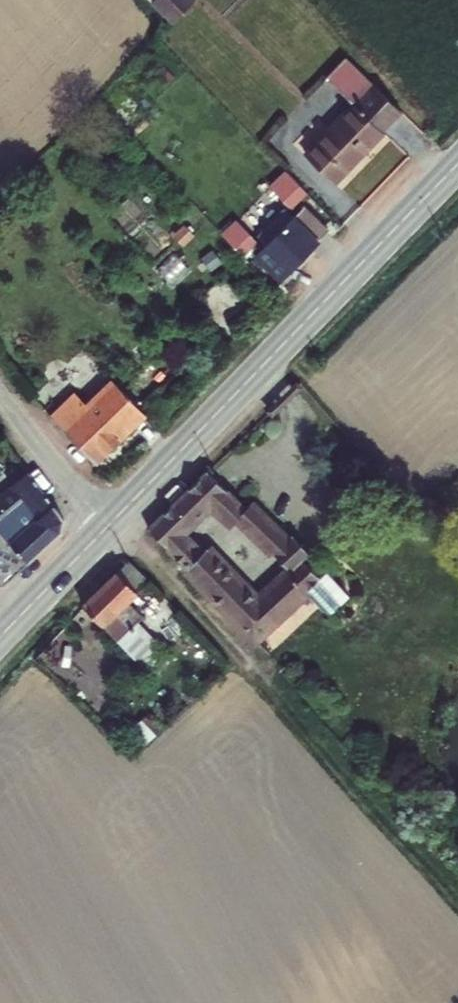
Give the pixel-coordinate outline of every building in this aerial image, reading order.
[(164,24),(189,2),(187,0),(144,0),(164,24)] [(404,114),(349,57),(327,76),(356,106),(305,154),(331,181),(404,114)] [(288,168),(270,185),(294,210),(312,193),(288,168)] [(265,243),(254,253),(276,278),(325,231),(303,207),(291,219),(282,210),(263,228),(271,237),(265,243)] [(243,253),(258,239),(238,217),(223,231),(243,253)] [(271,237),(263,228),(257,234),(265,243),(271,237)] [(148,413),(111,373),(85,400),(78,392),(55,415),(99,461),(148,413)] [(58,529),(59,518),(24,470),(2,489),(6,494),(0,499),(0,523),(23,503),(34,517),(1,545),(0,543),(0,581),(58,529)] [(123,529),(224,639),(277,591),(291,578),(273,559),(257,573),(227,599),(180,549),(175,553),(154,531),(183,505),(203,526),(208,521),(238,552),(253,538),(223,507),(217,512),(181,474),(123,529)] [(253,538),(238,552),(257,573),(273,559),(277,554),(258,534),(253,538)] [(117,582),(102,567),(58,611),(88,641),(107,623),(113,617),(97,600),(117,582)] [(291,578),(277,591),(299,617),(314,603),(291,578)] [(107,623),(88,641),(116,669),(135,652),(107,623)]
